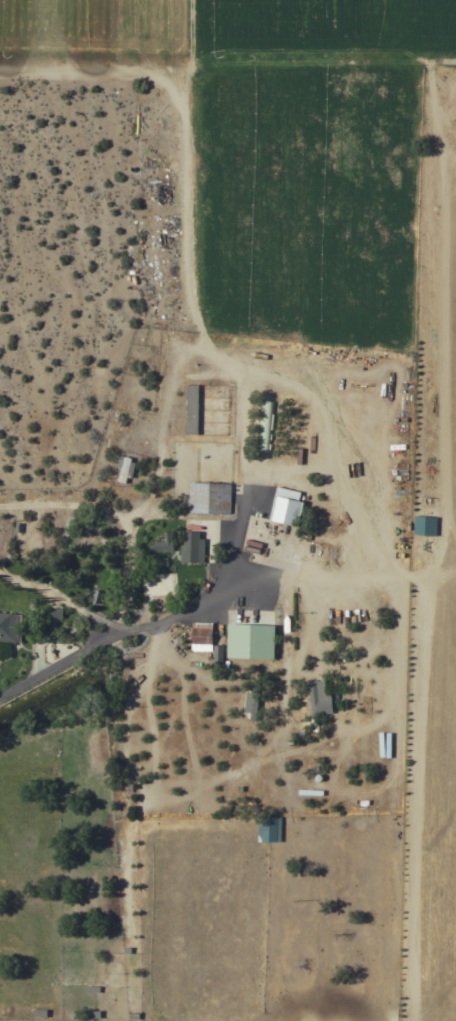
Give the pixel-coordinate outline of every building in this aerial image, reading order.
[(187,384),(199,384),(199,434),(186,433),(187,384)] [(262,400),(274,401),(270,451),(258,450),(262,400)] [(120,455),(125,456),(132,457),(131,461),(136,462),(132,477),(128,476),(126,482),(119,481),(122,468),(117,466),(120,455)] [(232,482),(231,513),(189,512),(190,481),(232,482)] [(301,491),(299,500),(304,501),(298,525),(270,519),(278,486),(301,491)] [(427,516),(438,517),(437,535),(426,534),(415,533),(415,514),(427,516)] [(205,562),(181,561),(182,545),(185,545),(185,530),(201,531),(201,538),(205,538),(205,562)] [(152,552),(151,545),(155,544),(155,541),(165,540),(164,532),(172,531),(173,539),(174,550),(152,552)] [(95,589),(105,592),(102,603),(92,600),(95,589)] [(49,617),(49,607),(64,607),(63,617),(49,617)] [(16,642),(0,641),(0,612),(17,613),(23,614),(22,641),(16,641),(16,642)] [(213,622),(212,650),(192,649),(193,622),(213,622)] [(276,625),(275,658),(228,656),(229,623),(276,625)] [(214,645),(223,646),(222,665),(213,665),(214,645)] [(319,702),(310,703),(309,682),(317,681),(319,702)] [(251,719),(252,712),(245,711),(247,691),(253,692),(253,687),(260,688),(257,720),(251,719)] [(259,815),(283,816),(281,841),(258,840),(259,815)]
